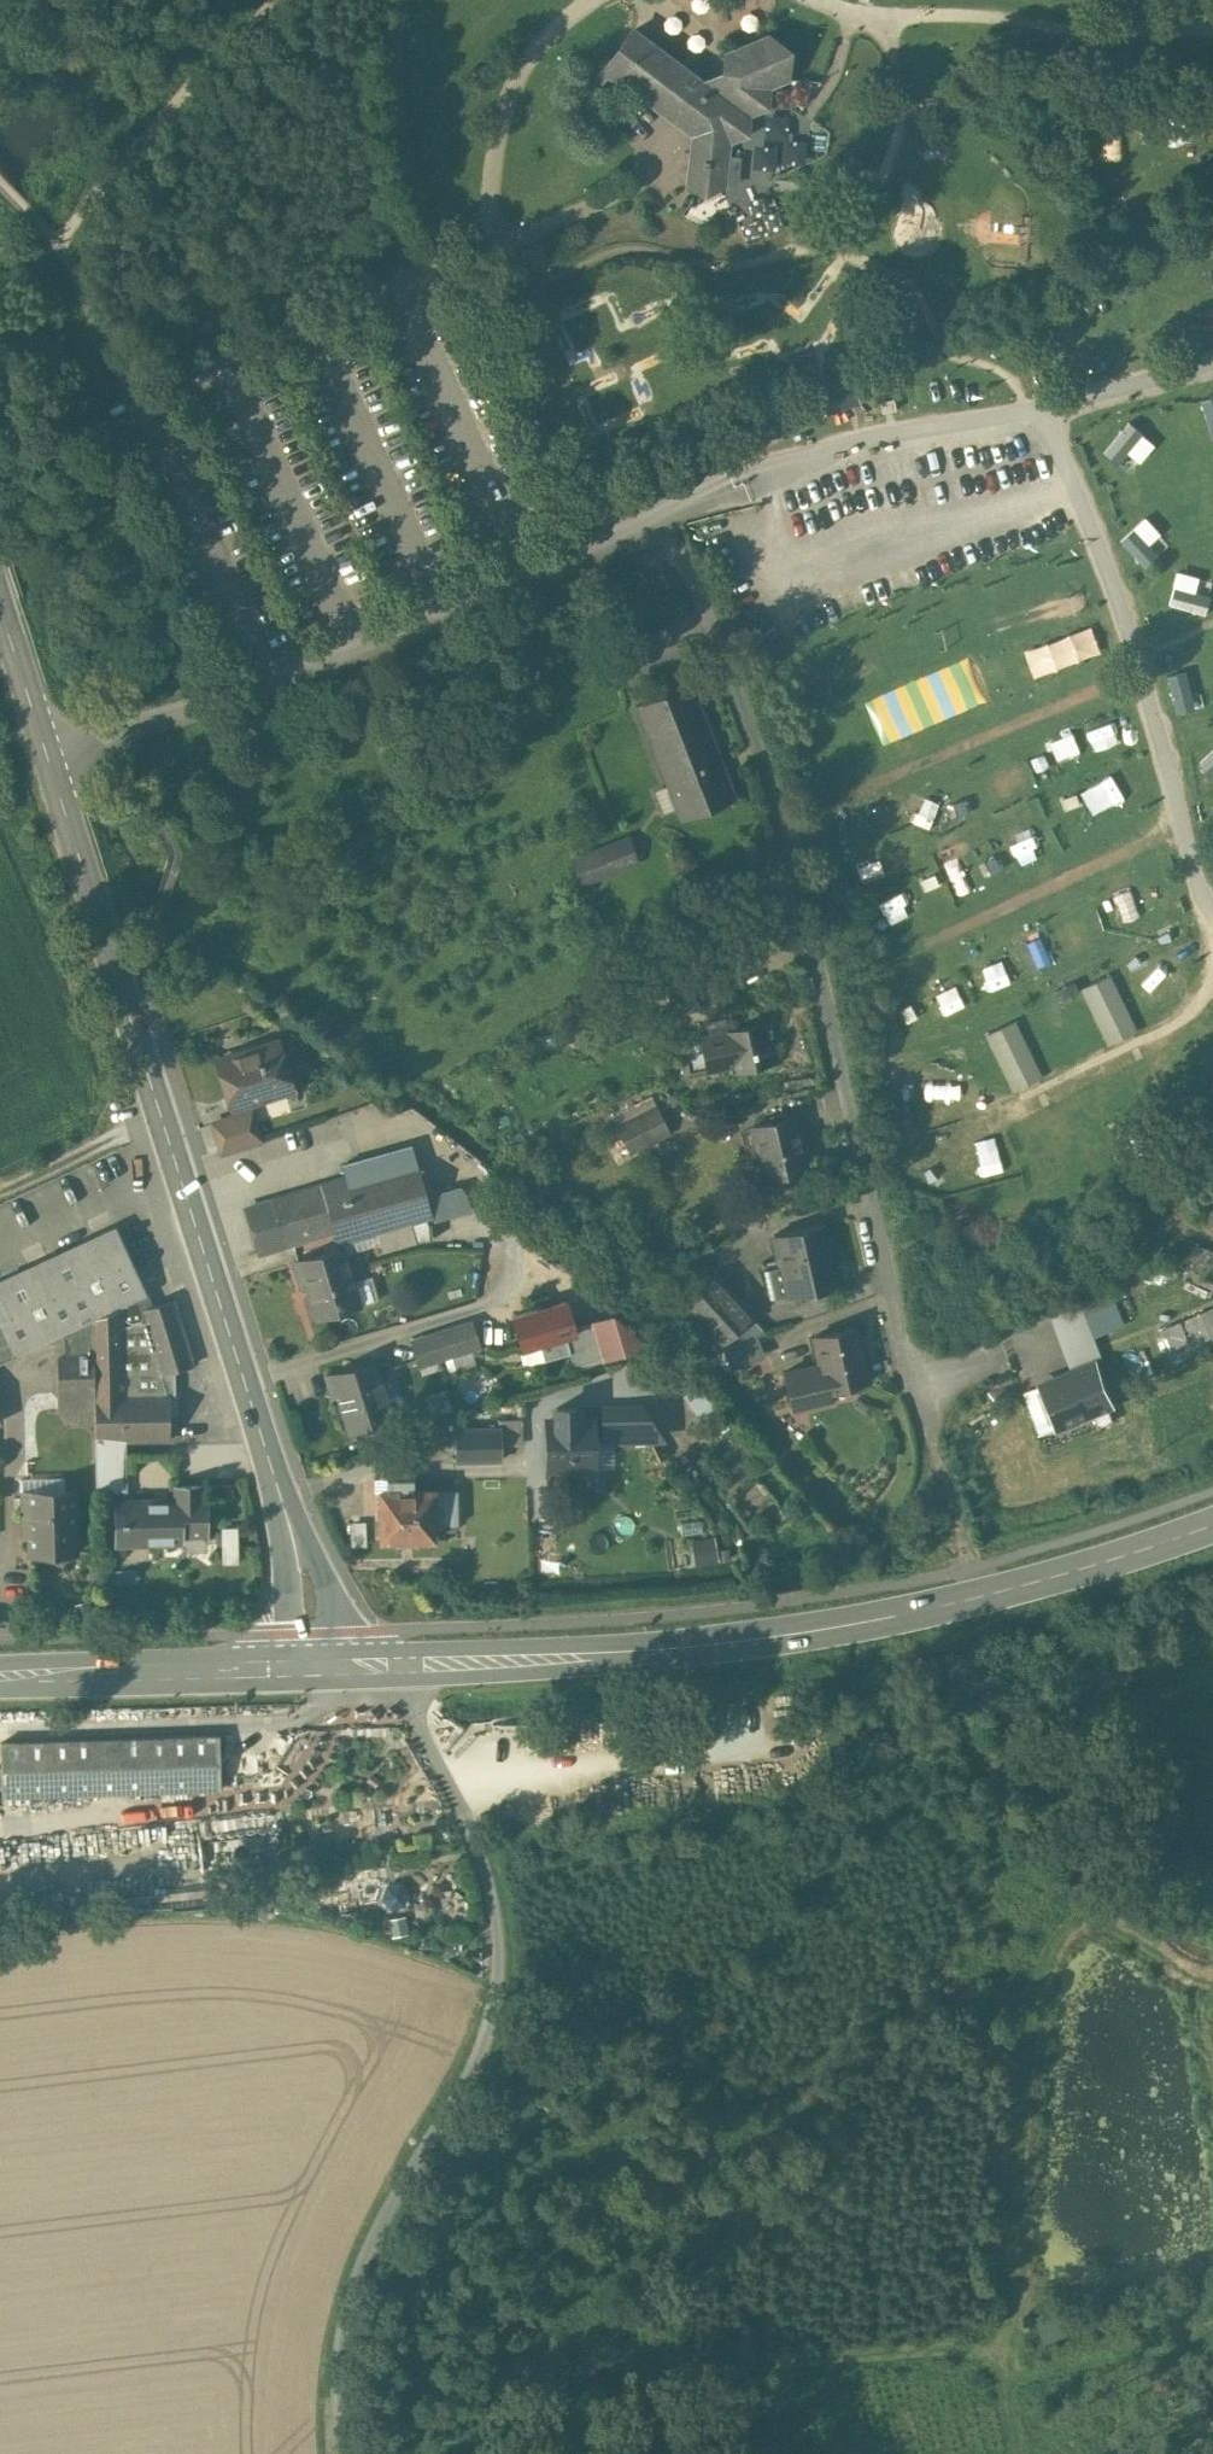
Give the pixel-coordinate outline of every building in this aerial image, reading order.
[(630,29),(605,64),(627,79),(628,91),(638,98),(648,94),(694,123),(687,181),(703,191),(725,182),(726,139),(743,132),(745,112),(765,105),(765,86),(786,76),(787,47),(766,34),(724,51),(723,70),(703,80),(630,29)] [(1212,432),(1212,394),(1202,398),(1212,432)] [(1132,420),(1105,449),(1132,473),(1159,444),(1132,420)] [(1146,514),(1120,540),(1147,568),(1161,554),(1151,543),(1163,531),(1146,514)] [(1176,569),(1172,606),(1210,610),(1212,594),(1198,592),(1200,572),(1176,569)] [(663,572),(649,576),(652,589),(666,585),(663,572)] [(1179,712),(1198,707),(1187,669),(1168,674),(1179,712)] [(689,682),(637,702),(680,813),(732,792),(689,682)] [(1199,761),(1212,776),(1212,748),(1199,761)] [(630,831),(570,854),(583,887),(643,864),(630,831)] [(1118,925),(1150,910),(1131,871),(1099,886),(1118,925)] [(1118,949),(1139,988),(1170,972),(1149,933),(1118,949)] [(703,1022),(705,1034),(707,1044),(729,1040),(727,1029),(724,1017),(703,1022)] [(764,1021),(727,1029),(729,1040),(733,1063),(735,1071),(773,1063),(764,1021)] [(733,1063),(729,1040),(707,1044),(705,1034),(678,1039),(684,1073),(733,1063)] [(275,1041),(217,1059),(232,1104),(289,1086),(275,1041)] [(652,1109),(612,1129),(627,1157),(666,1136),(652,1109)] [(239,1111),(210,1120),(220,1150),(260,1137),(255,1122),(244,1126),(239,1111)] [(791,1115),(752,1125),(759,1152),(765,1176),(805,1165),(791,1115)] [(765,1176),(759,1152),(741,1156),(748,1180),(765,1176)] [(324,1181),(269,1199),(283,1241),(332,1225),(336,1240),(430,1209),(415,1163),(350,1184),(349,1179),(326,1186),(324,1181)] [(283,1241),(269,1199),(247,1206),(261,1248),(283,1241)] [(12,1353),(64,1329),(91,1316),(142,1292),(146,1291),(116,1222),(0,1277),(0,1327),(12,1353)] [(827,1223),(775,1234),(780,1259),(787,1295),(839,1285),(827,1223)] [(338,1246),(292,1260),(299,1281),(307,1278),(317,1313),(356,1300),(338,1246)] [(787,1295),(780,1259),(760,1262),(767,1298),(787,1295)] [(712,1274),(679,1304),(723,1349),(767,1334),(712,1274)] [(142,1292),(91,1316),(92,1353),(94,1388),(94,1394),(146,1393),(148,1436),(169,1436),(167,1381),(163,1371),(193,1362),(172,1297),(148,1305),(142,1292)] [(565,1297),(512,1315),(523,1347),(538,1341),(544,1359),(569,1350),(564,1333),(576,1329),(565,1297)] [(1212,1340),(1212,1302),(1161,1325),(1175,1357),(1212,1340)] [(64,1329),(64,1353),(92,1353),(91,1316),(64,1329)] [(471,1321),(448,1328),(455,1351),(478,1344),(471,1321)] [(592,1324),(576,1329),(564,1333),(569,1350),(575,1366),(603,1357),(592,1324)] [(12,1353),(0,1327),(0,1359),(12,1353)] [(816,1334),(821,1363),(826,1387),(865,1380),(855,1327),(816,1334)] [(448,1328),(434,1332),(441,1355),(455,1351),(448,1328)] [(434,1332),(410,1339),(417,1362),(441,1355),(434,1332)] [(56,1389),(94,1388),(92,1353),(64,1353),(55,1353),(56,1389)] [(371,1356),(323,1371),(331,1396),(339,1393),(351,1428),(390,1416),(371,1356)] [(821,1363),(781,1370),(788,1407),(828,1400),(826,1387),(821,1363)] [(1094,1366),(1034,1389),(1048,1426),(1108,1403),(1094,1366)] [(56,1405),(94,1404),(94,1394),(94,1388),(56,1389),(56,1405)] [(146,1393),(94,1394),(94,1404),(95,1437),(123,1437),(136,1436),(136,1443),(148,1442),(148,1436),(146,1393)] [(559,1423),(546,1423),(548,1461),(596,1459),(594,1422),(579,1423),(578,1410),(559,1411),(559,1423)] [(658,1439),(658,1412),(603,1411),(603,1438),(658,1439)] [(499,1424),(451,1425),(451,1456),(500,1455),(499,1424)] [(123,1437),(95,1437),(95,1488),(124,1488),(123,1437)] [(175,1483),(176,1499),(177,1532),(207,1531),(206,1497),(200,1498),(200,1482),(175,1483)] [(433,1484),(379,1485),(380,1534),(434,1533),(433,1484)] [(73,1488),(20,1490),(21,1521),(29,1521),(29,1551),(75,1550),(73,1488)] [(176,1499),(118,1500),(119,1541),(177,1540),(177,1532),(176,1499)] [(223,1560),(239,1560),(239,1524),(223,1524),(223,1560)] [(732,1557),(728,1530),(693,1535),(697,1562),(732,1557)] [(0,1740),(0,1752),(1,1794),(218,1788),(216,1734),(0,1740)]
